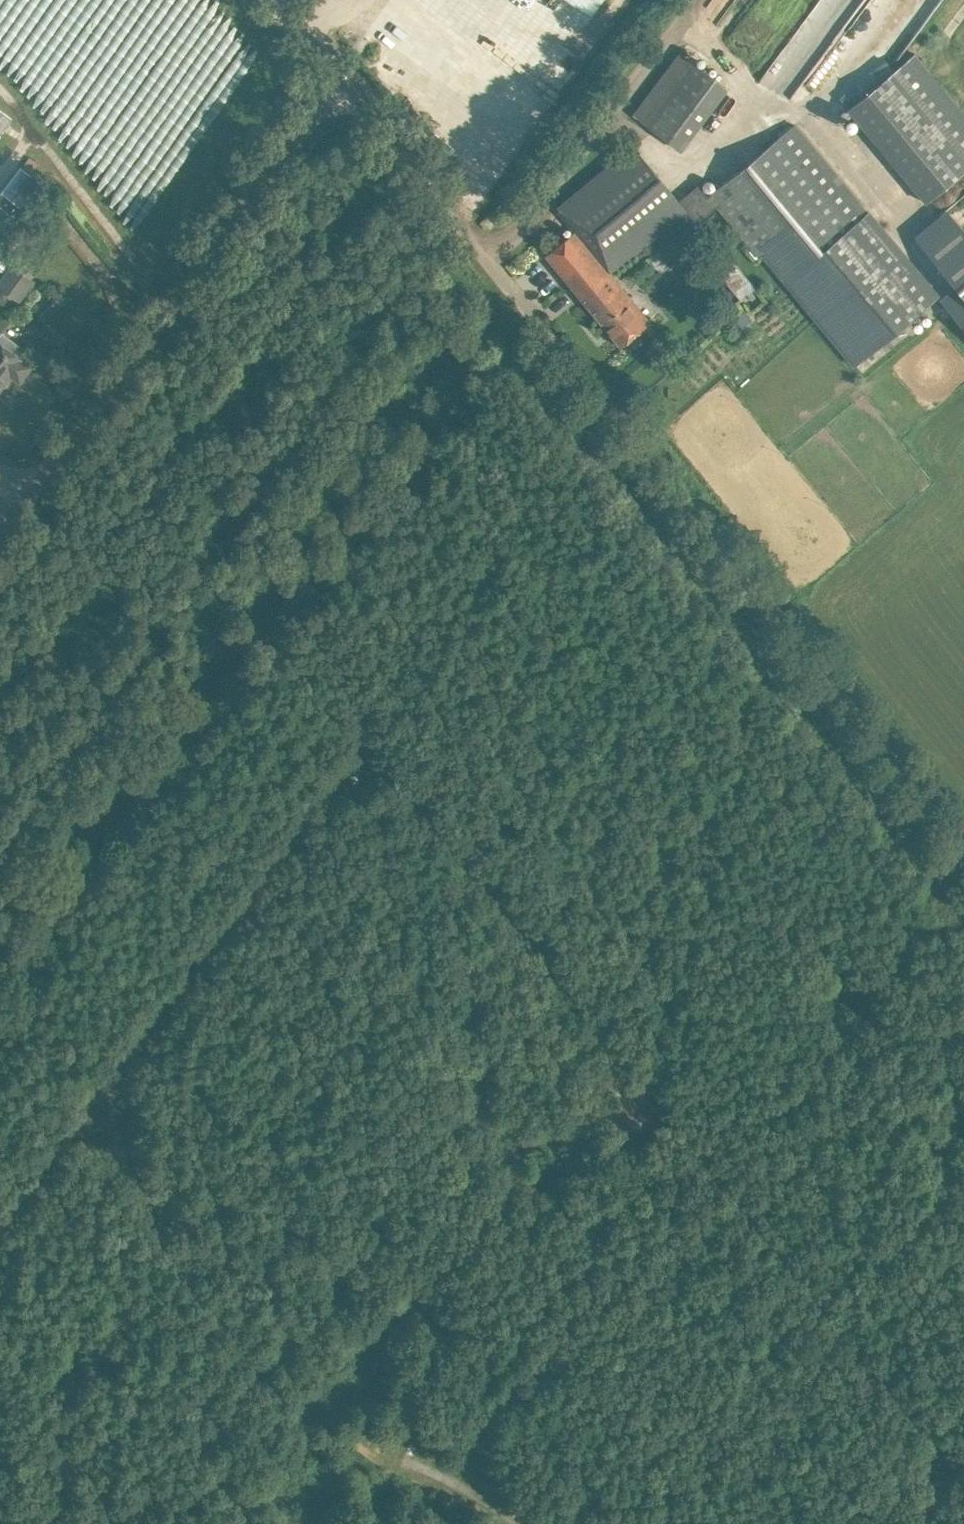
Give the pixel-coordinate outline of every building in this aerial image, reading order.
[(590,16),(602,0),(568,0),(590,16)] [(942,0),(907,0),(901,8),(903,10),(902,12),(924,27),(942,0)] [(963,169),(963,111),(915,52),(847,109),(925,202),(963,169)] [(691,60),(644,123),(682,152),(729,88),(691,60)] [(12,118),(0,109),(0,133),(12,118)] [(937,294),(880,226),(795,123),(707,196),(716,207),(758,257),(762,254),(855,365),(938,295),(937,294)] [(574,231),(546,254),(621,346),(636,333),(644,327),(628,306),(634,301),(623,288),(607,269),(676,213),(689,229),(716,207),(707,196),(698,185),(686,195),(653,154),(640,139),(556,208),(568,223),(574,231)] [(21,167),(1,192),(20,207),(40,181),(21,167)] [(855,365),(893,411),(919,413),(963,376),(963,192),(911,236),(950,283),(937,294),(938,295),(855,365)] [(14,216),(0,206),(0,234),(14,216)] [(709,275),(725,298),(736,291),(746,307),(761,297),(734,258),(709,275)] [(17,268),(12,265),(0,282),(0,286),(19,300),(33,280),(17,268)] [(10,374),(20,380),(31,366),(22,359),(28,351),(1,331),(0,333),(0,388),(10,374)]
